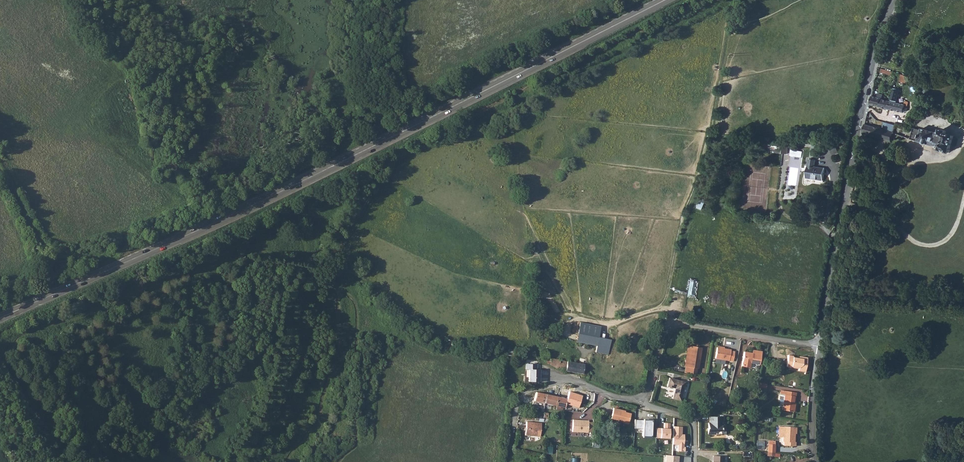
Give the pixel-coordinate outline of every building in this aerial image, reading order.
[(903,104),(881,99),(882,99),(883,95),(879,94),(878,94),(877,97),(872,96),(870,104),(880,107),(884,108),(890,109),(894,111),(903,112),(904,110),(905,105),(908,106),(908,103),(908,102),(907,102),(907,101),(906,101),(905,102),(904,103),(903,104)] [(863,133),(868,135),(875,137),(878,128),(878,127),(878,128),(876,127),(865,124),(863,133)] [(892,132),(878,128),(875,137),(881,139),(885,140),(891,142),(893,135),(894,132),(892,132)] [(950,150),(954,136),(946,133),(947,132),(946,131),(942,129),(941,130),(940,133),(937,132),(937,133),(922,129),(921,130),(914,128),(910,139),(934,146),(934,145),(935,146),(935,147),(936,148),(937,148),(938,148),(939,148),(940,148),(940,147),(940,150),(942,151),(942,150),(947,152),(950,153),(950,150)] [(804,157),(805,151),(793,149),(792,156),(804,157)] [(816,161),(809,159),(806,178),(823,181),(825,169),(815,167),(816,161)] [(591,343),(592,336),(577,334),(576,340),(591,343)] [(685,366),(686,367),(685,373),(696,375),(697,368),(698,369),(701,348),(697,347),(691,346),(688,361),(685,361),(685,366)] [(730,351),(731,350),(724,349),(717,347),(715,358),(733,361),(734,352),(730,351)] [(752,353),(744,352),(742,366),(750,368),(750,363),(760,364),(761,355),(752,353)] [(804,372),(807,357),(802,357),(802,358),(798,358),(792,357),(793,356),(788,355),(786,367),(791,367),(791,366),(798,368),(798,370),(804,372)] [(584,365),(567,361),(551,359),(546,357),(544,362),(548,364),(557,369),(565,370),(583,373),(584,365)] [(528,381),(539,382),(539,370),(537,369),(537,364),(526,364),(525,369),(529,369),(528,381)] [(685,382),(669,378),(667,386),(675,388),(672,398),(680,401),(685,382)] [(581,396),(585,397),(587,390),(576,386),(575,385),(575,386),(574,387),(574,388),(576,389),(574,392),(574,393),(581,394),(581,396)] [(782,410),(794,412),(795,403),(793,403),(794,396),(795,396),(796,392),(785,391),(784,395),(784,396),(783,402),(782,410)] [(536,392),(533,401),(544,403),(546,394),(536,392)] [(574,393),(574,394),(572,398),(571,398),(571,399),(573,400),(579,402),(581,396),(581,394),(574,393)] [(557,397),(546,394),(544,403),(555,405),(557,397)] [(558,397),(557,397),(555,405),(556,406),(565,408),(565,407),(567,408),(569,400),(568,400),(567,399),(558,397)] [(695,413),(696,414),(704,406),(702,405),(695,413)] [(621,410),(613,408),(610,418),(618,420),(618,422),(628,424),(630,414),(621,411),(621,410)] [(708,428),(707,428),(707,434),(725,434),(725,422),(722,422),(722,421),(722,416),(709,416),(710,423),(709,426),(708,426),(708,428)] [(668,418),(662,417),(659,429),(664,430),(671,431),(672,427),(669,426),(665,426),(666,423),(667,423),(668,418)] [(657,428),(659,421),(648,418),(645,429),(653,431),(654,429),(654,428),(657,428)] [(526,422),(525,435),(540,436),(541,423),(526,422)] [(795,446),(795,442),(794,442),(794,433),(794,427),(783,426),(783,437),(782,441),(784,441),(783,445),(795,446)] [(757,440),(756,449),(764,450),(764,440),(757,440)]
